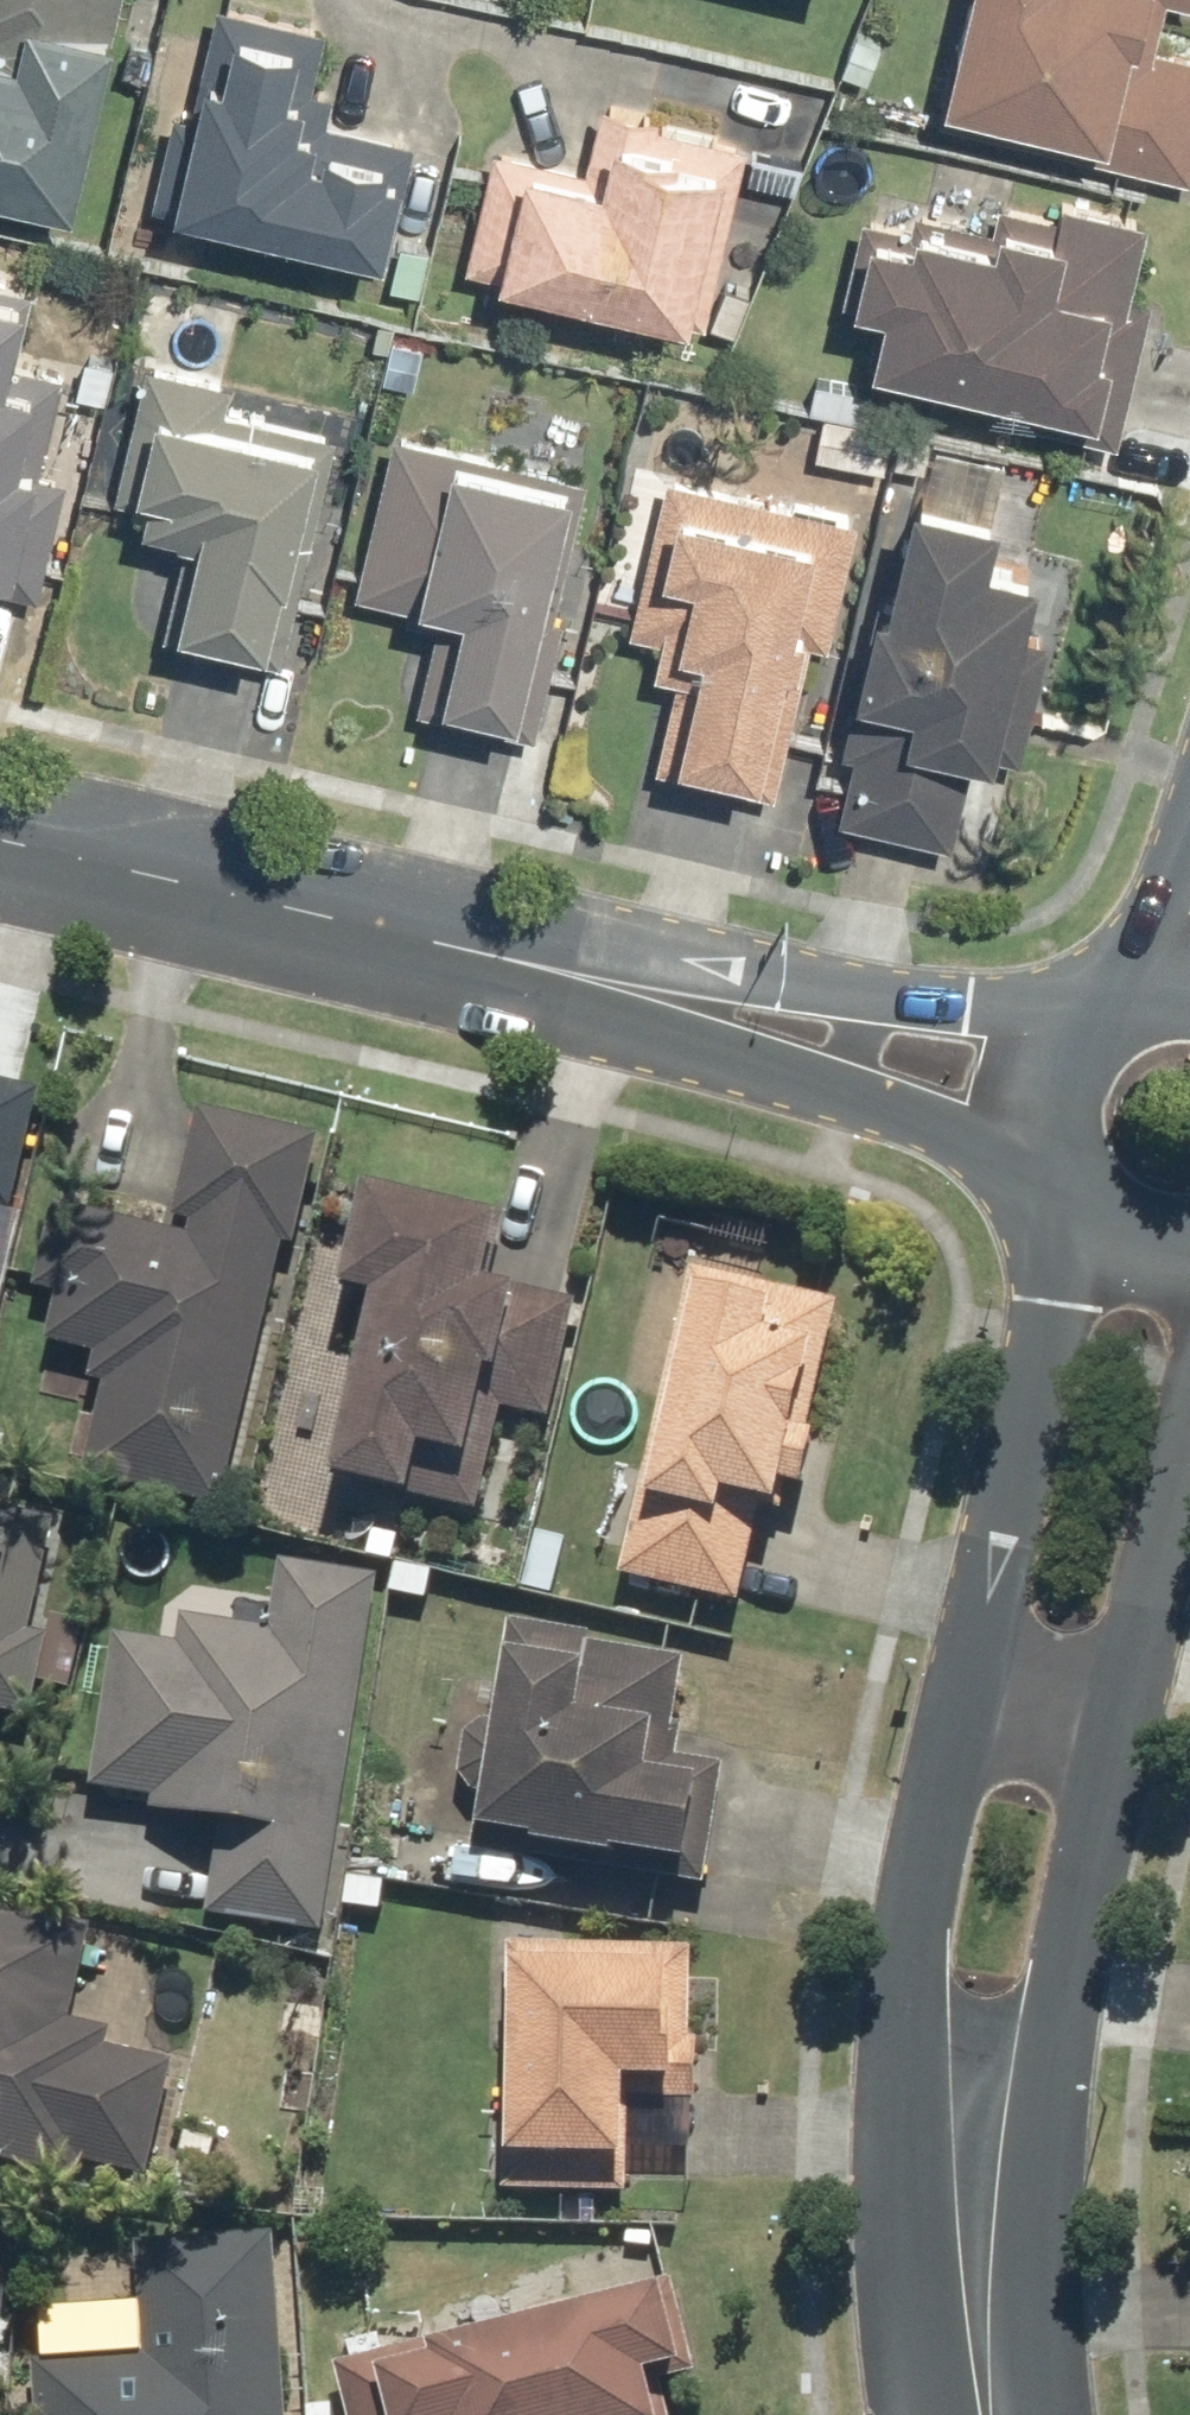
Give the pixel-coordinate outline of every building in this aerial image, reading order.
[(72,201),(118,0),(0,0),(0,184),(72,201)] [(929,120),(1188,184),(1189,176),(1189,53),(1154,44),(1165,0),(1189,6),(1189,0),(959,0),(929,120)] [(165,108),(143,206),(383,261),(411,141),(306,117),(327,29),(210,2),(185,112),(165,108)] [(486,145),(456,271),(702,329),(748,137),(596,101),(580,167),(486,145)] [(995,416),(1112,445),(1150,296),(1126,290),(1145,219),(1055,196),(1050,216),(992,201),(985,226),(906,206),(902,224),(856,212),(833,301),(871,311),(857,364),(999,400),(995,416)] [(6,597),(55,370),(0,359),(0,596),(6,597)] [(219,382),(143,364),(113,488),(139,495),(130,532),(179,544),(155,642),(274,671),(327,449),(210,421),(219,382)] [(409,712),(530,740),(589,479),(388,434),(351,597),(431,616),(409,712)] [(848,757),(833,818),(949,847),(970,762),(983,765),(1031,568),(982,556),(1005,461),(927,442),(913,496),(905,494),(877,608),(868,606),(831,753),(848,757)] [(856,519),(658,475),(622,633),(653,640),(645,673),(667,678),(646,772),(770,799),(804,645),(827,650),(856,519)] [(34,1090),(0,1082),(0,1237),(34,1090)] [(290,1250),(316,1138),(192,1111),(164,1233),(45,1206),(25,1296),(47,1301),(37,1346),(86,1357),(81,1381),(99,1385),(76,1484),(215,1516),(276,1246),(290,1250)] [(495,1222),(352,1190),(328,1298),(361,1306),(320,1485),(474,1520),(498,1416),(543,1426),(571,1305),(481,1284),(495,1222)] [(683,1268),(610,1581),(733,1610),(754,1519),(783,1526),(835,1303),(683,1268)] [(54,1522),(0,1510),(0,1723),(9,1725),(54,1522)] [(201,1922),(319,1941),(376,1576),(275,1561),(264,1633),(176,1620),(172,1645),(106,1635),(82,1793),(136,1801),(133,1819),(215,1832),(201,1922)] [(470,1803),(462,1854),(524,1865),(526,1855),(704,1884),(723,1767),(677,1759),(692,1666),(600,1651),(602,1641),(499,1624),(483,1722),(455,1737),(448,1777),(470,1803)] [(70,2184),(74,2168),(139,2183),(167,2066),(105,2052),(111,2027),(70,2017),(89,1935),(0,1914),(0,2167),(70,2184)] [(691,1949),(496,1949),(495,2196),(691,2196),(691,1949)] [(12,2211),(0,2210),(0,2323),(12,2211)] [(273,2234),(123,2244),(130,2353),(19,2361),(23,2414),(286,2414),(273,2234)] [(326,2368),(338,2414),(664,2414),(656,2383),(691,2374),(667,2281),(326,2368)]
